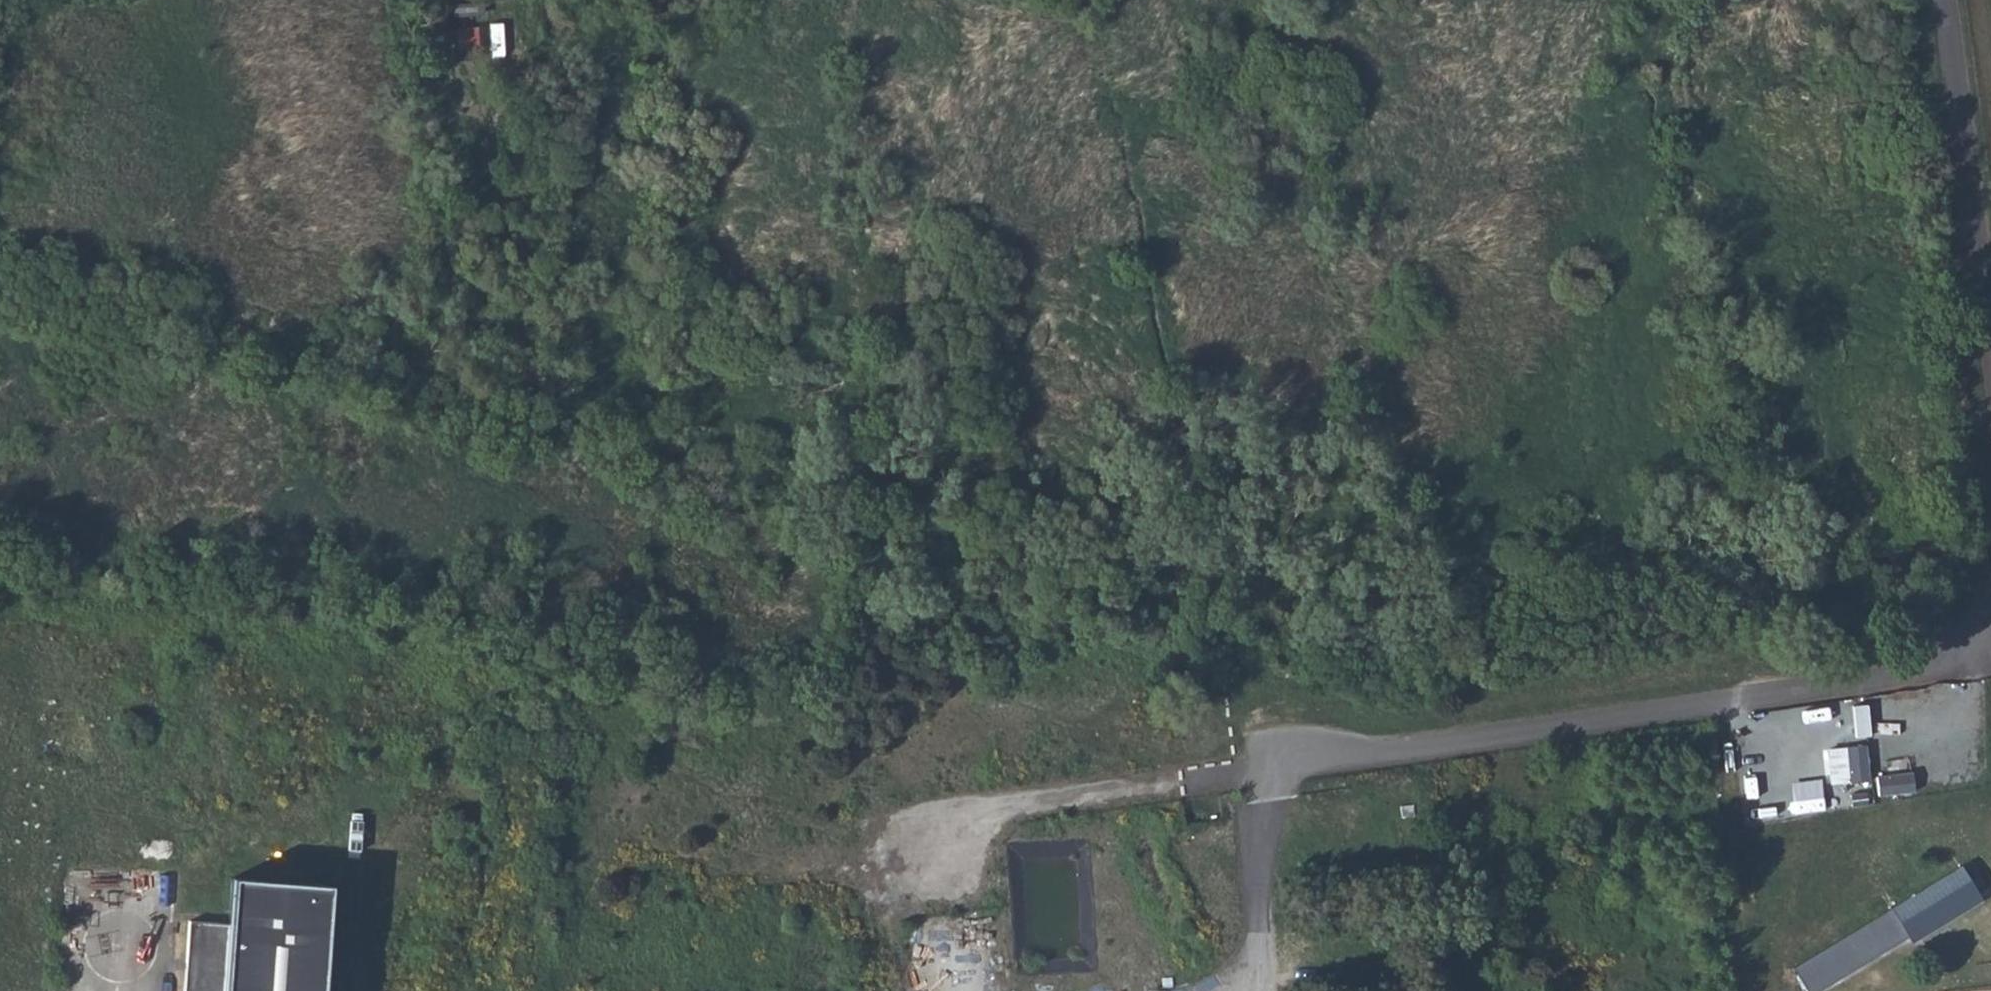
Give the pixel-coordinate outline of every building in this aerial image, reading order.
[(1870,743),(1830,743),(1830,780),(1870,780),(1870,743)] [(1878,792),(1914,791),(1914,771),(1878,772),(1878,792)] [(1960,866),(1949,873),(1966,901),(1977,894),(1960,866)] [(1949,873),(1793,968),(1807,990),(1817,990),(1966,901),(1949,873)] [(328,885),(232,878),(228,924),(189,921),(184,990),(321,990),(328,885)]
